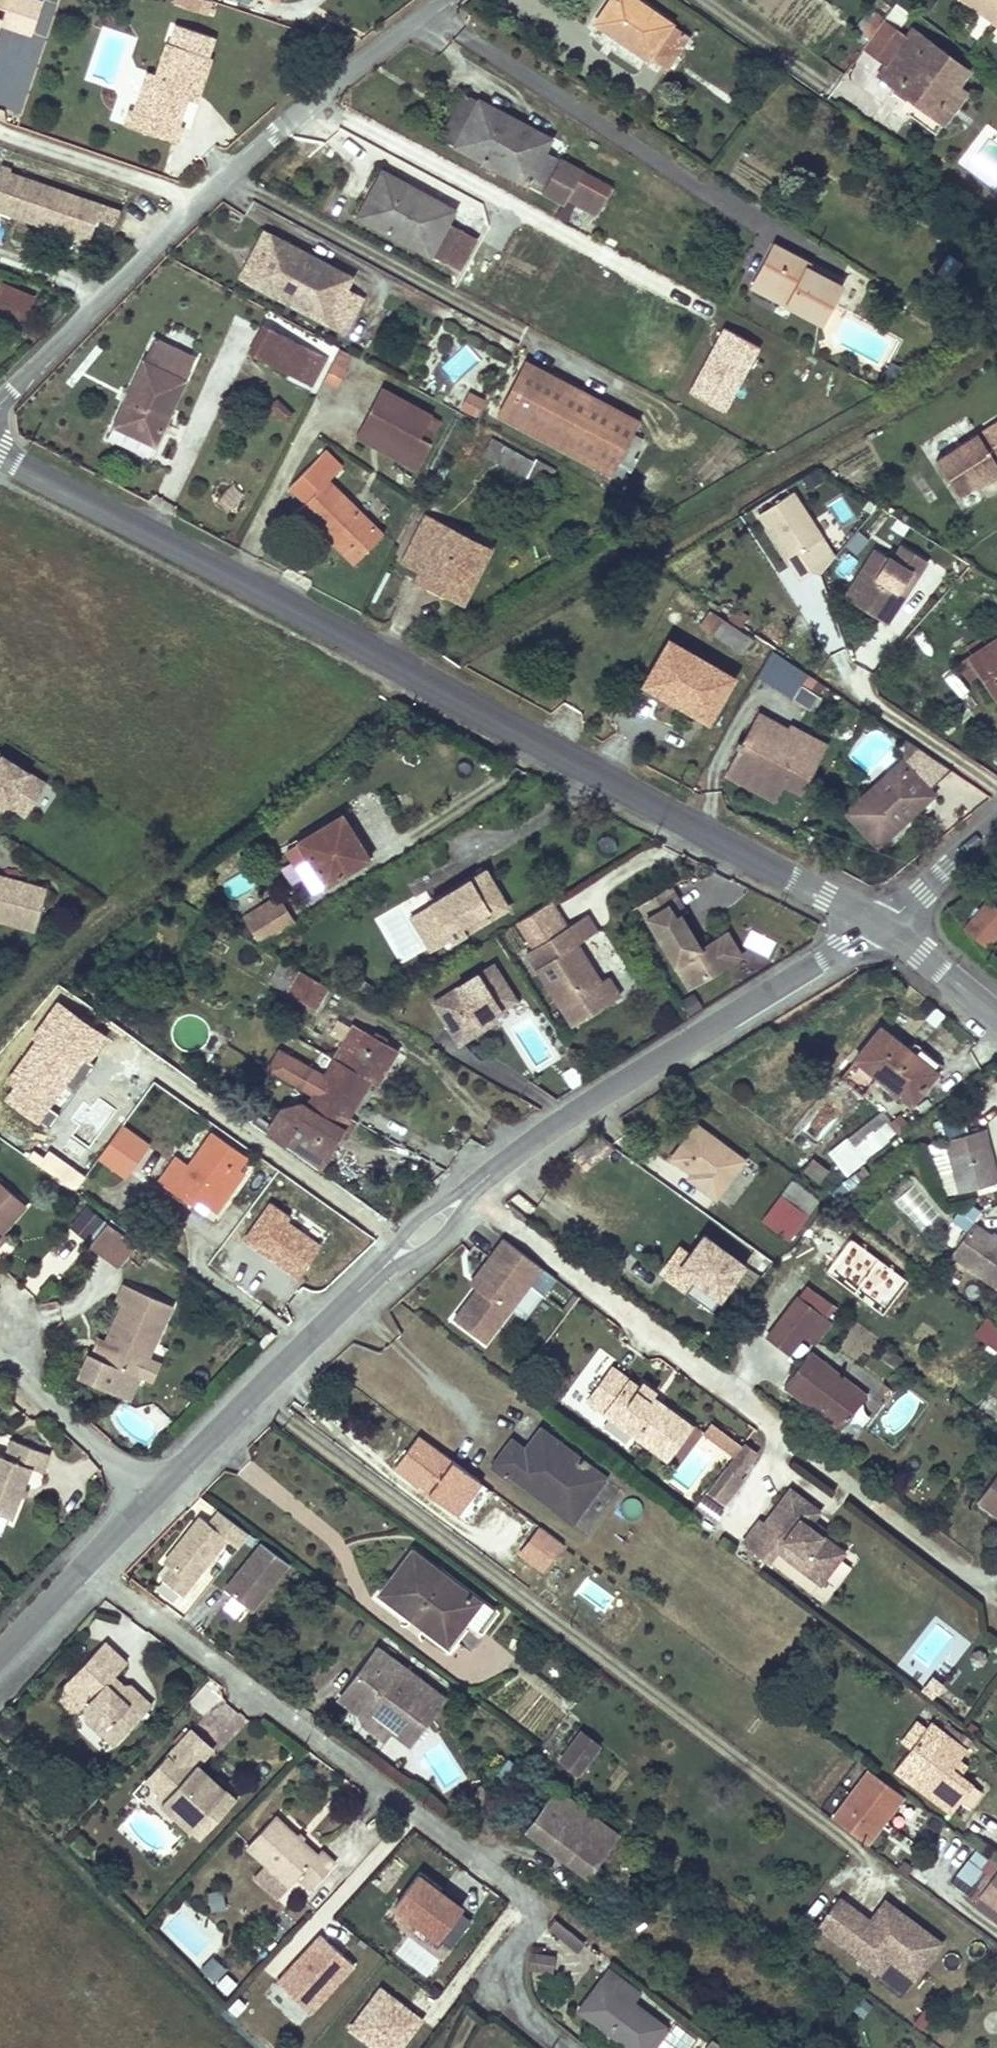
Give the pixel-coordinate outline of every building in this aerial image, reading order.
[(31,32),(41,2),(35,0),(0,0),(0,22),(31,32)] [(636,0),(611,0),(609,3),(615,7),(602,27),(648,59),(649,57),(666,69),(689,36),(636,0)] [(994,22),(996,18),(996,0),(963,0),(994,22)] [(602,27),(615,7),(609,3),(595,23),(602,27)] [(903,17),(892,9),(884,20),(894,28),(903,17)] [(885,19),(876,13),(863,31),(871,37),(885,19)] [(968,71),(912,29),(907,37),(894,28),(884,20),(864,47),(887,64),(902,76),(894,87),(910,99),(913,94),(937,112),(958,85),(968,71)] [(148,71),(135,111),(134,112),(149,117),(144,131),(178,143),(182,128),(178,127),(187,100),(190,92),(199,95),(211,57),(168,42),(157,75),(148,71)] [(902,76),(887,64),(879,75),(894,86),(902,76)] [(967,92),(958,85),(937,112),(913,94),(910,99),(943,124),(967,92)] [(199,95),(190,92),(187,100),(196,103),(199,95)] [(551,139),(465,93),(441,138),(526,184),(527,183),(563,203),(555,217),(565,222),(571,212),(581,217),(585,210),(596,215),(611,187),(544,151),(551,139)] [(149,117),(134,112),(135,111),(130,109),(124,125),(144,131),(149,117)] [(1,168),(0,172),(0,211),(87,241),(102,202),(1,168)] [(373,198),(386,174),(382,172),(370,196),(373,198)] [(454,211),(386,174),(373,198),(370,196),(359,216),(446,264),(464,231),(447,222),(454,211)] [(98,220),(114,225),(120,208),(104,203),(98,220)] [(351,277),(264,231),(241,276),(344,330),(362,299),(345,289),(351,277)] [(478,238),(464,231),(446,264),(459,271),(478,238)] [(840,287),(808,270),(811,266),(774,246),(756,280),(790,298),(786,305),(821,323),(840,287)] [(790,298),(756,280),(752,287),(786,305),(790,298)] [(0,291),(0,320),(20,328),(32,298),(2,286),(0,291)] [(253,356),(308,385),(323,356),(269,327),(253,356)] [(197,357),(155,337),(114,425),(156,445),(197,357)] [(464,343),(438,368),(453,384),(479,359),(464,343)] [(338,387),(352,355),(337,348),(323,381),(338,387)] [(639,419),(525,361),(498,415),(611,474),(624,450),(639,419)] [(906,370),(892,361),(882,376),(892,383),(906,370)] [(432,415),(382,388),(356,436),(417,469),(435,435),(425,429),(432,415)] [(485,400),(469,393),(463,407),(478,414),(485,400)] [(992,424),(936,460),(959,497),(996,473),(996,432),(992,424)] [(503,447),(491,440),(483,455),(496,461),(503,447)] [(533,463),(503,447),(496,461),(525,477),(533,463)] [(300,508),(324,532),(327,529),(333,536),(331,539),(346,555),(366,534),(375,542),(384,534),(374,524),(371,527),(358,515),(361,512),(329,481),(342,467),(325,450),(290,485),(306,502),(300,508)] [(621,480),(634,455),(624,450),(611,474),(621,480)] [(546,464),(535,459),(533,463),(525,477),(536,483),(546,464)] [(823,538),(795,492),(758,514),(786,560),(823,538)] [(490,550),(426,517),(404,562),(422,572),(446,584),(442,592),(463,602),(490,550)] [(887,623),(929,560),(902,542),(892,557),(875,546),(843,594),(887,623)] [(446,584),(422,572),(418,579),(442,592),(446,584)] [(744,652),(753,639),(710,610),(701,624),(744,652)] [(966,646),(972,654),(960,662),(970,676),(979,670),(996,699),(996,626),(966,646)] [(733,678),(669,641),(643,688),(673,706),(676,702),(709,721),(733,678)] [(811,706),(824,684),(806,674),(793,696),(811,706)] [(790,730),(760,713),(752,728),(782,744),(790,730)] [(752,728),(731,765),(757,780),(762,772),(778,782),(799,794),(827,747),(792,727),(790,730),(782,744),(752,728)] [(918,747),(905,739),(904,760),(918,747)] [(904,760),(848,811),(878,845),(917,810),(913,805),(929,790),(951,770),(918,747),(904,760)] [(0,756),(0,757),(0,814),(1,815),(4,810),(21,820),(43,784),(0,756)] [(757,780),(731,765),(726,773),(769,799),(778,782),(762,772),(757,780)] [(934,794),(929,790),(913,805),(917,810),(934,794)] [(368,858),(342,815),(299,841),(300,842),(325,884),(368,858)] [(325,884),(300,842),(287,849),(313,892),(325,884)] [(507,907),(487,874),(469,885),(468,882),(429,904),(451,940),(507,907)] [(5,878),(4,881),(0,881),(0,921),(35,930),(46,889),(5,878)] [(668,886),(638,905),(689,986),(728,961),(714,939),(699,947),(679,914),(684,911),(668,886)] [(293,925),(276,897),(228,928),(258,946),(293,925)] [(996,936),(996,908),(987,900),(964,928),(987,948),(996,936)] [(597,931),(587,914),(566,927),(576,944),(597,931)] [(586,958),(576,944),(566,927),(527,952),(574,1026),(620,997),(607,977),(600,982),(590,966),(586,969),(581,962),(586,958)] [(747,946),(769,955),(775,942),(753,932),(747,946)] [(590,966),(586,958),(581,962),(586,969),(590,966)] [(328,987),(282,959),(270,980),(316,1007),(328,987)] [(501,969),(439,1002),(462,1046),(477,1038),(474,1032),(496,1020),(521,1006),(501,969)] [(693,993),(678,1002),(688,1018),(702,1009),(693,993)] [(496,1020),(474,1032),(477,1038),(499,1026),(496,1020)] [(398,1050),(364,1030),(364,1031),(353,1025),(334,1058),(370,1079),(378,1084),(398,1050)] [(942,1064),(914,1043),(909,1051),(880,1028),(857,1058),(911,1102),(942,1064)] [(370,1079),(334,1058),(306,1107),(302,1105),(281,1111),(268,1133),(286,1146),(296,1128),(331,1147),(339,1132),(363,1092),(370,1079)] [(346,1137),(369,1096),(363,1092),(339,1132),(346,1137)] [(889,1100),(828,1153),(847,1175),(908,1122),(889,1100)] [(986,1129),(969,1133),(964,1113),(939,1119),(944,1140),(930,1143),(944,1195),(958,1192),(958,1193),(996,1182),(996,1172),(986,1129)] [(743,1160),(696,1126),(672,1159),(693,1174),(695,1176),(696,1174),(702,1178),(698,1184),(715,1198),(743,1160)] [(147,1146),(120,1127),(98,1157),(126,1176),(147,1146)] [(212,1135),(203,1127),(180,1159),(190,1166),(212,1135)] [(331,1147),(296,1128),(286,1146),(318,1169),(331,1147)] [(247,1157),(214,1133),(212,1135),(190,1166),(180,1159),(178,1158),(161,1182),(174,1192),(174,1193),(205,1215),(210,1209),(238,1169),(247,1157)] [(829,1171),(812,1158),(803,1171),(819,1183),(829,1171)] [(216,1213),(244,1173),(238,1169),(210,1209),(216,1213)] [(702,1178),(696,1174),(695,1176),(693,1174),(689,1178),(698,1184),(702,1178)] [(0,1182),(0,1235),(3,1232),(27,1205),(0,1182)] [(791,1185),(782,1197),(806,1215),(815,1203),(791,1185)] [(764,1221),(788,1239),(806,1215),(782,1197),(764,1221)] [(952,1216),(962,1229),(982,1215),(971,1201),(952,1216)] [(138,1245),(108,1222),(90,1244),(120,1266),(138,1245)] [(973,1223),(950,1255),(996,1288),(996,1241),(973,1223)] [(664,1277),(714,1311),(748,1259),(698,1226),(664,1277)] [(487,1340),(542,1267),(502,1238),(469,1282),(477,1288),(456,1317),(487,1340)] [(124,1304),(107,1342),(99,1359),(93,1356),(90,1354),(80,1377),(114,1393),(115,1392),(126,1369),(142,1376),(143,1374),(148,1362),(150,1359),(173,1306),(125,1284),(118,1301),(124,1304)] [(825,1318),(798,1297),(768,1337),(789,1353),(804,1334),(810,1338),(825,1318)] [(831,1323),(825,1318),(810,1338),(815,1343),(831,1323)] [(99,1359),(107,1342),(100,1339),(93,1356),(99,1359)] [(867,1396),(810,1352),(784,1386),(813,1408),(816,1404),(844,1426),(867,1396)] [(154,1380),(161,1364),(150,1359),(148,1362),(143,1374),(154,1380)] [(655,1391),(642,1382),(638,1387),(610,1366),(586,1400),(668,1459),(692,1426),(661,1403),(658,1408),(649,1400),(652,1396),(655,1391)] [(142,1376),(126,1369),(115,1392),(131,1400),(142,1376)] [(661,1403),(652,1396),(649,1400),(658,1408),(661,1403)] [(816,1404),(813,1408),(841,1429),(844,1426),(816,1404)] [(592,1468),(541,1429),(524,1450),(511,1440),(491,1467),(505,1477),(508,1474),(534,1493),(537,1489),(543,1493),(540,1498),(559,1513),(592,1468)] [(480,1482),(418,1435),(418,1436),(394,1467),(457,1514),(480,1482)] [(12,1440),(5,1457),(0,1455),(0,1512),(11,1517),(31,1468),(41,1472),(48,1454),(12,1440)] [(726,1467),(738,1477),(757,1452),(745,1442),(726,1467)] [(681,1461),(675,1483),(694,1488),(701,1466),(681,1461)] [(605,1478),(592,1468),(559,1513),(572,1522),(605,1478)] [(977,1502),(996,1517),(996,1476),(977,1502)] [(543,1493),(537,1489),(534,1493),(540,1498),(543,1493)] [(812,1520),(819,1511),(790,1489),(765,1523),(760,1520),(742,1544),(768,1563),(777,1551),(820,1583),(843,1552),(819,1534),(807,1525),(812,1520)] [(249,1533),(224,1515),(213,1527),(205,1519),(172,1556),(179,1562),(174,1568),(191,1584),(230,1541),(238,1549),(249,1533)] [(807,1525),(819,1534),(823,1529),(812,1520),(807,1525)] [(542,1571),(562,1543),(540,1527),(520,1554),(542,1571)] [(289,1563),(262,1543),(234,1579),(242,1584),(233,1595),(254,1610),(289,1563)] [(493,1612),(412,1552),(380,1593),(447,1643),(464,1619),(480,1631),(493,1612)] [(179,1562),(172,1556),(167,1562),(174,1568),(179,1562)] [(191,1584),(174,1568),(164,1579),(182,1595),(191,1584)] [(242,1584),(234,1579),(226,1590),(233,1595),(242,1584)] [(130,1685),(124,1686),(117,1694),(106,1684),(114,1676),(126,1663),(104,1642),(63,1686),(65,1687),(59,1693),(59,1703),(70,1712),(79,1712),(85,1706),(92,1713),(87,1719),(102,1734),(111,1724),(123,1736),(152,1706),(130,1685)] [(339,1698),(359,1712),(366,1711),(375,1698),(400,1716),(390,1729),(391,1730),(410,1744),(444,1698),(376,1648),(339,1698)] [(295,1688),(303,1677),(291,1668),(282,1680),(295,1688)] [(114,1676),(106,1684),(117,1694),(124,1686),(114,1676)] [(208,1682),(189,1703),(204,1716),(223,1695),(208,1682)] [(400,1716),(375,1698),(366,1711),(359,1712),(363,1723),(384,1739),(391,1730),(390,1729),(400,1716)] [(926,1727),(918,1721),(902,1743),(910,1748),(926,1727)] [(966,1750),(930,1722),(926,1727),(910,1748),(894,1770),(951,1813),(960,1801),(972,1785),(973,1784),(960,1775),(952,1769),(959,1761),(966,1750)] [(123,1736),(111,1724),(102,1734),(114,1745),(123,1736)] [(236,1800),(204,1771),(200,1776),(193,1770),(198,1765),(213,1748),(192,1729),(155,1769),(167,1780),(158,1789),(159,1800),(201,1839),(236,1800)] [(599,1745),(581,1732),(560,1760),(578,1773),(599,1745)] [(952,1769),(960,1775),(967,1767),(959,1761),(952,1769)] [(198,1765),(193,1770),(200,1776),(204,1771),(198,1765)] [(167,1780),(155,1769),(146,1778),(158,1789),(167,1780)] [(868,1771),(835,1815),(871,1842),(904,1798),(868,1771)] [(972,1785),(960,1801),(968,1807),(980,1791),(972,1785)] [(617,1835),(557,1789),(527,1830),(587,1875),(617,1835)] [(317,1854),(275,1816),(246,1847),(289,1887),(297,1877),(310,1890),(336,1862),(322,1850),(317,1854)] [(91,1847),(80,1836),(72,1845),(83,1856),(91,1847)] [(979,1896),(996,1910),(996,1872),(979,1896)] [(421,1875),(395,1909),(437,1941),(463,1906),(421,1875)] [(207,1892),(212,1911),(225,1907),(220,1889),(207,1892)] [(842,1896),(817,1927),(877,1974),(891,1957),(916,1977),(942,1943),(885,1899),(870,1918),(842,1896)] [(202,1966),(227,1940),(186,1900),(161,1926),(202,1966)] [(456,1918),(442,1937),(451,1943),(465,1925),(456,1918)] [(585,1942),(554,1918),(547,1927),(578,1952),(585,1942)] [(321,1935),(279,1979),(312,2009),(353,1966),(321,1935)] [(424,1980),(439,1961),(408,1936),(393,1955),(424,1980)] [(555,1957),(532,1953),(529,1968),(553,1972),(555,1957)] [(225,1970),(212,1957),(201,1968),(214,1981),(225,1970)] [(631,2002),(627,1998),(638,1992),(608,1968),(605,1966),(597,1976),(600,1978),(577,2008),(629,2047),(651,2047),(666,2028),(631,2002)] [(350,2029),(375,2047),(401,2047),(423,2019),(382,1988),(350,2029)] [(638,1992),(627,1998),(631,2002),(638,1992)] [(675,2024),(670,2031),(666,2028),(651,2047),(690,2047),(696,2040),(675,2024)] [(713,2039),(705,2047),(725,2047),(713,2039)]
